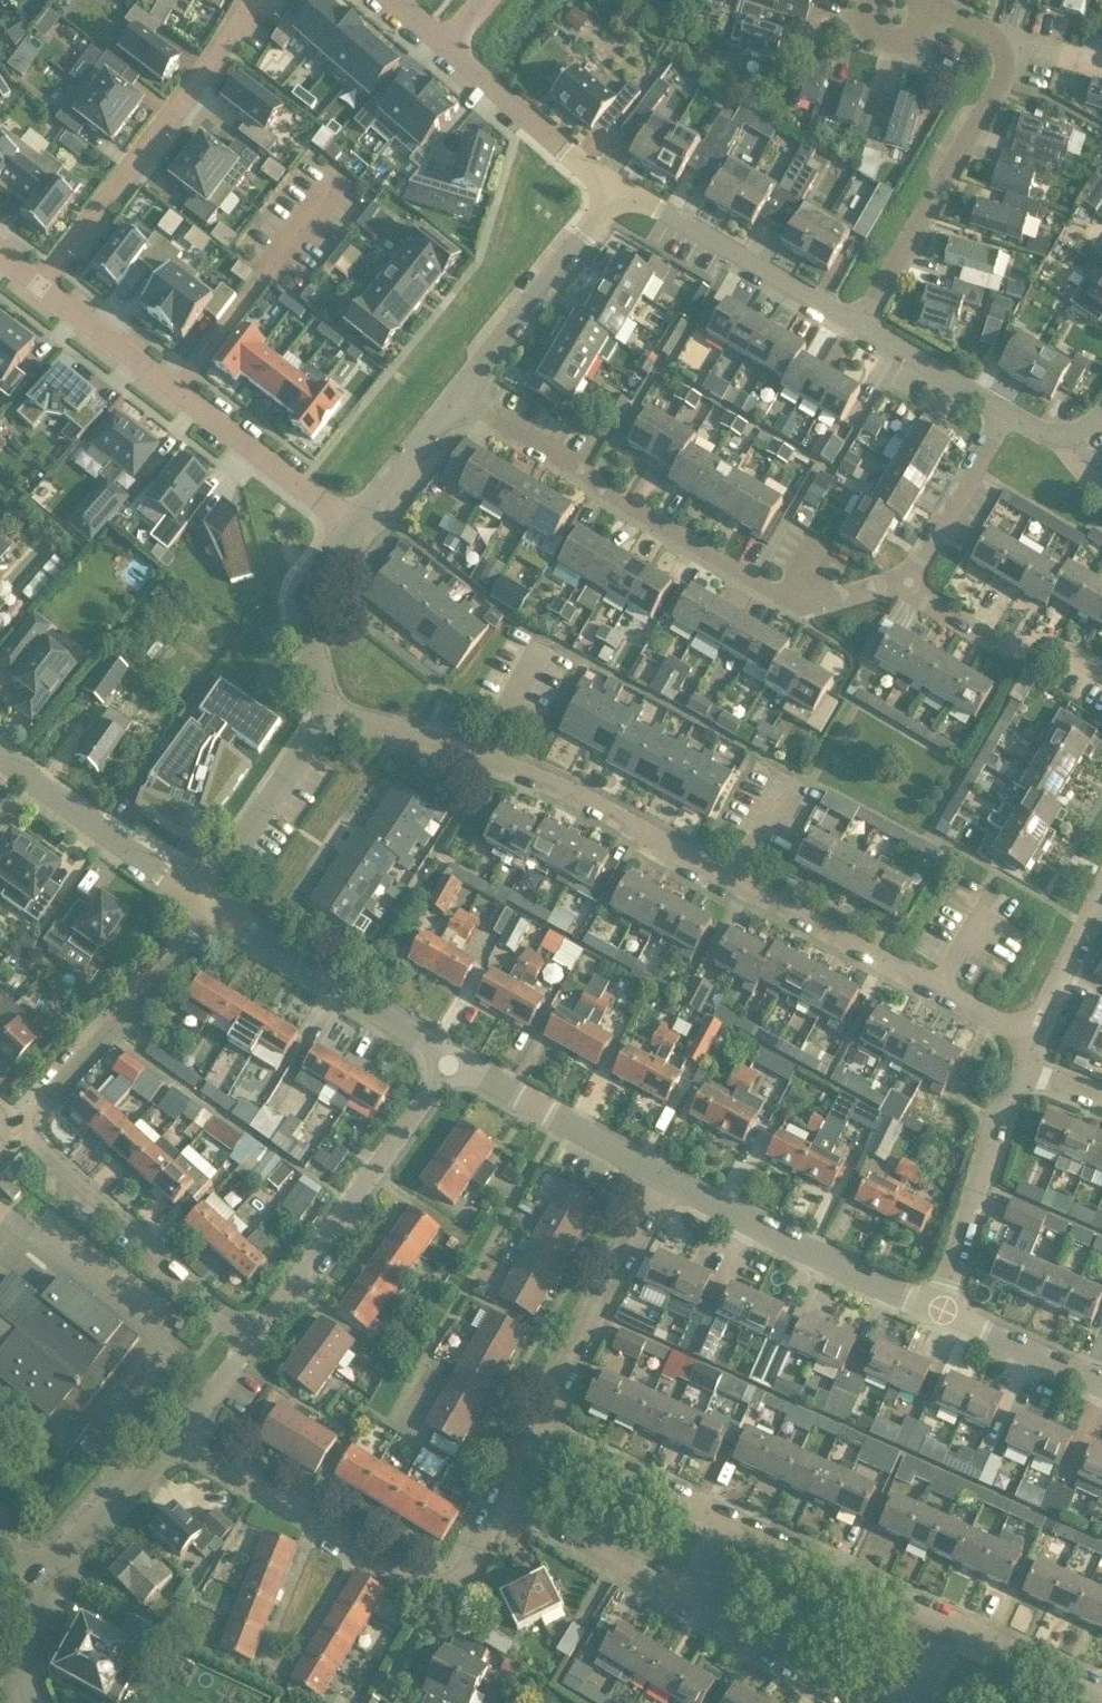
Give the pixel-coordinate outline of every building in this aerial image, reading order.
[(150,19),(161,27),(163,29),(173,12),(185,19),(196,0),(161,0),(150,19)] [(221,10),(226,0),(204,0),(221,10)] [(272,41),(282,51),(297,35),(315,51),(345,16),(327,0),(302,28),(287,16),(272,41)] [(783,15),(787,2),(810,9),(813,0),(746,0),(745,3),(766,10),(783,15)] [(1059,13),(1085,21),(1091,0),(1063,0),(1059,13)] [(762,23),(766,10),(745,3),(739,1),(727,41),(730,47),(739,49),(741,44),(778,55),(786,30),(762,23)] [(136,30),(120,51),(162,83),(166,79),(168,81),(179,67),(177,65),(180,61),(151,39),(161,27),(150,19),(136,8),(125,22),(136,30)] [(61,19),(50,9),(44,17),(55,27),(61,19)] [(345,16),(315,51),(332,67),(363,32),(364,30),(346,14),(345,16)] [(363,32),(332,67),(350,83),(381,48),(363,32)] [(38,56),(23,44),(7,64),(23,75),(38,56)] [(381,48),(350,83),(369,100),(400,65),(381,48)] [(105,50),(79,83),(126,117),(129,111),(136,115),(146,109),(136,105),(144,96),(120,76),(128,68),(105,50)] [(827,96),(834,73),(809,65),(797,102),(817,109),(809,135),(822,139),(827,121),(832,122),(839,100),(827,96)] [(550,94),(590,129),(611,106),(621,115),(640,94),(629,84),(615,101),(574,66),(550,94)] [(379,94),(354,123),(367,135),(372,129),(391,147),(395,142),(394,142),(435,94),(425,85),(424,86),(414,77),(391,104),(379,94)] [(228,95),(224,101),(248,120),(239,132),(268,154),(278,142),(265,132),(283,109),(242,78),(238,83),(236,82),(226,94),(228,95)] [(1094,80),(1086,106),(1101,111),(1101,82),(1094,80)] [(660,81),(639,107),(652,114),(671,89),(660,81)] [(0,86),(0,94),(4,100),(11,95),(4,84),(0,86)] [(850,136),(868,142),(872,129),(875,121),(862,117),(869,93),(844,85),(839,100),(832,122),(852,128),(850,136)] [(81,87),(55,120),(78,137),(89,123),(113,142),(128,122),(94,96),(81,87)] [(298,88),(292,96),(302,103),(308,95),(298,88)] [(923,101),(897,93),(892,109),(884,132),(872,129),(868,142),(865,150),(884,156),(887,148),(906,154),(917,117),(923,101)] [(435,94),(394,142),(395,142),(413,158),(409,163),(420,173),(441,149),(431,141),(454,113),(444,104),(445,102),(435,94)] [(308,95),(302,103),(311,110),(317,103),(308,95)] [(774,137),(780,125),(758,115),(752,127),(774,137)] [(1048,165),(1048,166),(1056,168),(1060,156),(1066,157),(1073,132),(1023,116),(1015,142),(1038,149),(1035,160),(1048,165)] [(631,157),(655,171),(678,131),(655,117),(639,144),(631,157)] [(703,144),(717,152),(733,125),(719,117),(703,144)] [(332,122),(326,130),(336,138),(342,130),(332,122)] [(744,128),(734,122),(733,125),(717,152),(727,157),(742,131),(742,130),(744,128)] [(0,130),(0,185),(14,196),(41,160),(1,129),(0,130)] [(336,138),(324,129),(311,145),(324,153),(336,138)] [(76,137),(68,131),(60,142),(68,148),(76,137)] [(678,131),(655,171),(651,177),(665,185),(668,179),(677,184),(686,168),(687,168),(701,144),(678,131)] [(190,155),(187,158),(234,193),(259,160),(236,142),(229,152),(206,134),(190,155)] [(420,173),(410,185),(477,205),(496,144),(489,142),(490,140),(475,136),(474,138),(467,136),(460,161),(452,159),(441,149),(420,173)] [(344,149),(333,142),(326,153),(336,160),(344,149)] [(795,160),(778,189),(790,197),(807,168),(806,168),(816,151),(805,144),(795,160)] [(41,160),(14,196),(29,208),(21,218),(27,222),(25,224),(39,235),(41,233),(46,237),(74,200),(52,183),(63,169),(45,155),(41,160)] [(180,163),(172,172),(175,174),(173,177),(196,195),(186,209),(208,226),(234,193),(187,158),(182,165),(180,163)] [(1042,185),(1048,166),(1048,165),(1035,160),(1027,158),(1023,172),(999,165),(991,190),(1006,195),(1028,201),(1034,182),(1042,185)] [(707,201),(729,214),(752,174),(753,173),(731,160),(729,164),(707,201)] [(790,197),(802,203),(819,174),(807,168),(790,197)] [(776,188),(752,174),(729,214),(753,228),(759,218),(762,219),(778,189),(776,188)] [(426,190),(410,185),(402,201),(421,207),(426,190)] [(1040,205),(1028,201),(1006,195),(1002,207),(979,200),(971,226),(974,227),(973,230),(994,237),(995,233),(1021,242),(1027,222),(1035,224),(1040,205)] [(374,205),(366,215),(373,221),(381,210),(374,205)] [(866,240),(883,211),(871,205),(854,233),(866,240)] [(806,259),(828,219),(806,206),(789,235),(783,245),(806,259)] [(179,236),(187,218),(173,212),(165,230),(179,236)] [(366,215),(357,226),(364,231),(373,221),(366,215)] [(829,218),(806,259),(828,272),(853,231),(829,218)] [(216,236),(232,247),(240,235),(224,224),(216,236)] [(191,226),(186,239),(194,242),(193,245),(203,249),(209,234),(191,226)] [(106,253),(93,270),(98,274),(97,276),(112,288),(113,286),(117,289),(139,261),(151,270),(169,246),(155,235),(146,247),(124,230),(116,240),(114,239),(104,252),(106,253)] [(424,230),(409,249),(443,277),(459,257),(424,230)] [(1049,241),(1031,236),(1026,251),(1045,256),(1049,241)] [(963,270),(959,283),(985,291),(999,295),(1003,281),(994,278),(1002,254),(952,238),(944,264),(963,270)] [(344,243),(336,253),(343,259),(352,248),(344,243)] [(162,279),(141,307),(149,314),(149,315),(161,324),(195,280),(198,276),(177,260),(181,255),(169,246),(151,270),(162,279)] [(409,249),(394,268),(428,296),(443,277),(409,249)] [(642,298),(655,278),(663,283),(670,270),(641,252),(634,264),(621,256),(612,271),(607,268),(603,275),(642,298)] [(336,253),(328,264),(335,269),(343,259),(336,253)] [(394,268),(379,287),(413,314),(428,296),(394,268)] [(604,284),(594,300),(629,321),(642,298),(603,275),(599,281),(604,284)] [(1095,288),(1086,281),(1070,304),(1077,308),(1074,312),(1086,320),(1089,317),(1101,326),(1101,278),(1095,288)] [(195,280),(161,324),(173,334),(174,333),(183,340),(205,311),(217,321),(236,297),(221,286),(215,295),(195,280)] [(963,304),(971,307),(979,310),(985,291),(959,283),(956,282),(952,295),(928,288),(917,325),(954,336),(963,304)] [(682,318),(690,322),(708,290),(701,285),(682,318)] [(379,287),(363,306),(398,333),(413,314),(379,287)] [(309,289),(301,299),(308,305),(316,294),(309,289)] [(284,295),(279,302),(290,310),(295,304),(284,295)] [(1012,302),(995,296),(989,316),(1006,322),(1012,302)] [(577,318),(609,338),(616,342),(629,321),(594,300),(585,315),(581,313),(577,318)] [(708,335),(728,346),(747,315),(727,303),(708,335)] [(295,304),(290,310),(301,319),(306,312),(295,304)] [(363,306),(347,327),(381,354),(398,333),(363,306)] [(728,346),(748,358),(767,326),(747,315),(728,346)] [(561,328),(557,335),(597,358),(609,338),(577,318),(575,317),(566,331),(561,328)] [(15,329),(0,318),(0,348),(15,329)] [(669,329),(663,340),(675,348),(682,337),(689,325),(677,318),(671,330),(669,329)] [(322,325),(317,332),(328,340),(333,333),(322,325)] [(767,326),(748,358),(767,370),(786,338),(767,326)] [(1000,371),(1026,386),(1045,353),(1020,338),(1022,334),(1009,327),(995,351),(1008,358),(1000,371)] [(0,348),(0,381),(5,385),(0,391),(0,392),(10,400),(27,378),(17,370),(36,345),(15,329),(0,348)] [(244,331),(216,367),(236,382),(241,375),(263,346),(244,331)] [(333,333),(328,340),(339,348),(344,342),(333,333)] [(558,345),(550,359),(585,379),(597,358),(557,335),(553,341),(558,345)] [(767,370),(786,381),(802,357),(806,350),(786,338),(767,370)] [(675,348),(663,340),(656,351),(669,358),(675,348)] [(263,346),(241,375),(260,390),(282,361),(263,346)] [(352,348),(347,355),(358,363),(363,357),(352,348)] [(1052,401),(1060,388),(1072,395),(1086,371),(1073,364),(1071,368),(1045,353),(1026,386),(1052,401)] [(642,357),(636,369),(649,376),(655,365),(642,357)] [(782,389),(802,401),(821,368),(802,357),(786,381),(782,389)] [(585,379),(550,359),(542,373),(537,370),(526,388),(556,405),(562,394),(572,400),(585,379)] [(282,361),(260,390),(279,404),(301,376),(282,361)] [(301,376),(279,404),(298,419),(320,389),(328,380),(309,365),(301,376)] [(821,368),(802,401),(841,425),(861,392),(821,368)] [(64,418),(83,433),(97,417),(88,409),(97,399),(61,369),(17,415),(34,430),(46,414),(64,418)] [(695,385),(703,390),(711,376),(703,370),(695,385)] [(711,376),(703,390),(711,395),(719,381),(711,376)] [(674,399),(685,405),(692,393),(681,386),(674,399)] [(733,408),(742,413),(750,399),(742,394),(731,387),(723,402),(733,408)] [(298,419),(293,425),(314,441),(341,405),(320,389),(298,419)] [(695,411),(702,399),(692,393),(685,405),(695,411)] [(617,395),(599,424),(611,432),(629,402),(617,395)] [(750,418),(758,403),(750,399),(742,413),(750,418)] [(72,525),(92,543),(131,500),(116,486),(129,471),(137,477),(162,445),(119,412),(94,444),(115,460),(100,477),(108,485),(72,525)] [(673,425),(649,412),(629,446),(652,460),(673,425)] [(720,426),(730,432),(738,420),(727,413),(720,426)] [(872,415),(867,422),(881,430),(885,423),(872,415)] [(773,431),(781,436),(789,422),(781,417),(773,431)] [(748,426),(738,420),(730,432),(741,438),(748,426)] [(781,436),(790,440),(797,427),(789,422),(781,436)] [(867,422),(862,431),(876,439),(881,430),(867,422)] [(675,473),(690,449),(691,449),(696,439),(673,425),(652,460),(675,473)] [(918,425),(906,445),(939,465),(951,444),(918,425)] [(11,440),(0,433),(0,458),(11,440)] [(828,444),(820,440),(812,454),(832,466),(845,444),(833,437),(828,444)] [(766,452),(777,459),(784,447),(774,440),(766,452)] [(461,489),(483,502),(503,467),(481,454),(463,443),(446,471),(465,481),(461,489)] [(906,445),(895,465),(928,484),(939,465),(906,445)] [(794,453),(784,447),(777,459),(787,465),(794,453)] [(669,482),(692,496),(712,462),(691,449),(690,449),(675,473),(669,482)] [(858,470),(863,461),(848,453),(844,462),(858,470)] [(716,510),(736,476),(743,463),(733,456),(725,469),(712,462),(692,496),(716,510)] [(151,538),(169,552),(215,491),(207,485),(212,479),(183,457),(149,501),(168,515),(151,538)] [(853,478),(858,470),(844,462),(839,470),(853,478)] [(916,505),(928,484),(895,465),(883,485),(916,505)] [(506,515),(527,481),(503,467),(483,502),(506,515)] [(820,473),(814,485),(808,494),(822,502),(827,493),(834,481),(820,473)] [(716,510),(740,524),(760,490),(736,476),(716,510)] [(506,515),(530,530),(550,495),(527,481),(506,515)] [(883,485),(872,504),(897,518),(897,519),(904,524),(916,505),(883,485)] [(762,537),(782,503),(760,490),(740,524),(762,537)] [(816,511),(822,502),(808,494),(802,503),(816,511)] [(557,537),(574,509),(550,495),(530,530),(522,542),(553,560),(564,541),(557,537)] [(1032,519),(1037,510),(1012,495),(1007,505),(1032,519)] [(864,499),(852,520),(885,539),(897,519),(897,518),(872,504),(864,499)] [(249,571),(228,502),(216,503),(200,529),(211,535),(219,561),(214,562),(226,576),(249,571)] [(1032,519),(1054,533),(1060,523),(1037,510),(1032,519)] [(885,539),(852,520),(841,540),(850,545),(873,559),(885,539)] [(450,535),(461,541),(469,529),(457,523),(450,535)] [(1060,523),(1054,533),(1080,547),(1085,538),(1060,523)] [(472,548),(479,535),(469,529),(461,541),(472,548)] [(1093,530),(1087,539),(1101,548),(1101,535),(1093,530)] [(560,565),(583,579),(603,545),(580,531),(560,565)] [(972,563),(996,577),(1013,547),(990,534),(972,563)] [(10,548),(0,539),(0,559),(10,548)] [(626,559),(603,545),(583,579),(606,592),(626,559)] [(996,577),(1021,592),(1039,562),(1013,547),(996,577)] [(418,583),(414,580),(400,568),(407,559),(397,551),(388,562),(390,564),(393,567),(367,600),(391,618),(418,583)] [(21,595),(32,605),(68,562),(57,552),(21,595)] [(606,592),(628,605),(648,572),(626,559),(606,592)] [(1053,598),(1064,577),(1039,562),(1021,592),(1047,608),(1053,598)] [(493,588),(501,575),(487,567),(480,582),(493,588)] [(1053,598),(1077,613),(1094,582),(1069,568),(1064,577),(1053,598)] [(421,570),(414,580),(418,583),(391,618),(413,635),(441,599),(437,596),(423,585),(429,576),(425,573),(421,570)] [(673,586),(648,572),(628,605),(653,620),(673,586)] [(504,576),(492,597),(519,613),(531,592),(504,576)] [(1100,627),(1101,623),(1101,587),(1094,582),(1077,613),(1100,627)] [(463,617),(459,613),(445,603),(452,594),(448,591),(444,587),(437,596),(441,599),(413,635),(435,652),(463,617)] [(674,621),(698,634),(717,602),(693,588),(674,621)] [(549,611),(560,618),(567,605),(556,599),(549,611)] [(717,602),(698,634),(722,649),(741,617),(717,602)] [(466,605),(459,613),(463,617),(435,652),(458,670),(486,634),(467,620),(474,611),(470,608),(466,605)] [(577,612),(567,605),(560,618),(570,624),(577,612)] [(722,649),(746,663),(766,631),(741,617),(722,649)] [(33,618),(0,660),(0,662),(14,673),(17,674),(11,682),(28,695),(19,706),(34,717),(74,667),(42,642),(39,640),(47,629),(33,618)] [(595,639),(605,645),(613,632),(602,626),(595,639)] [(786,654),(786,655),(791,646),(789,645),(791,641),(778,634),(776,637),(766,631),(746,663),(771,678),(786,654)] [(878,662),(902,676),(920,646),(896,631),(890,642),(876,634),(862,657),(872,663),(878,662)] [(623,638),(613,632),(605,645),(616,651),(623,638)] [(151,662),(162,647),(151,638),(139,652),(151,662)] [(902,676),(896,686),(907,693),(913,683),(925,691),(944,660),(920,646),(902,676)] [(766,687),(790,700),(808,668),(786,655),(786,654),(771,678),(766,687)] [(102,707),(128,670),(107,655),(81,691),(102,707)] [(666,668),(652,691),(662,696),(670,683),(681,663),(670,657),(664,666),(666,668)] [(925,691),(950,705),(968,674),(944,660),(925,691)] [(681,663),(670,683),(662,696),(674,703),(686,680),(687,680),(692,670),(681,663)] [(834,683),(808,668),(790,700),(815,716),(834,683)] [(975,720),(994,690),(968,674),(950,705),(975,720)] [(1008,699),(1012,701),(1021,707),(1036,683),(1022,675),(1008,699)] [(132,807),(183,841),(185,836),(196,844),(251,764),(230,749),(236,740),(237,738),(244,743),(259,753),(280,722),(266,712),(221,680),(199,711),(200,712),(205,715),(198,726),(197,726),(191,722),(140,791),(138,790),(132,807)] [(562,732),(586,745),(607,706),(604,704),(589,696),(594,685),(585,680),(578,693),(582,695),(562,732)] [(880,714),(885,705),(861,691),(856,699),(880,714)] [(633,720),(628,717),(613,709),(619,698),(609,693),(604,704),(607,706),(586,745),(613,759),(633,720)] [(706,719),(711,722),(718,711),(713,708),(714,706),(695,695),(687,710),(705,720),(706,719)] [(1009,728),(1021,707),(1012,701),(1000,722),(1009,728)] [(880,714),(903,728),(909,719),(885,705),(880,714)] [(634,706),(628,717),(633,720),(613,759),(609,765),(634,778),(654,739),(650,736),(634,728),(644,711),(634,706)] [(100,721),(75,758),(98,774),(123,737),(122,736),(131,724),(109,709),(101,722),(100,721)] [(718,711),(711,722),(716,725),(716,726),(735,737),(743,723),(724,712),(723,714),(718,711)] [(1097,733),(1061,711),(1050,728),(1056,732),(1052,739),(1045,735),(1038,745),(1039,745),(1078,767),(1084,757),(1090,761),(1096,751),(1090,747),(1097,733)] [(903,728),(927,742),(932,733),(909,719),(903,728)] [(760,750),(767,739),(773,729),(761,722),(756,732),(759,734),(752,745),(760,750)] [(1000,722),(988,740),(998,747),(1009,728),(1000,722)] [(680,752),(675,750),(660,741),(666,731),(656,726),(650,736),(654,739),(634,778),(659,791),(680,752)] [(784,735),(773,729),(767,739),(778,745),(784,735)] [(957,747),(932,733),(927,742),(951,757),(957,747)] [(691,744),(681,739),(675,750),(680,752),(659,791),(683,804),(704,765),(700,763),(685,755),(691,744)] [(977,761),(987,766),(998,747),(988,740),(977,761)] [(1034,769),(1035,769),(1066,787),(1072,777),(1078,781),(1085,770),(1078,767),(1039,745),(1033,754),(1027,765),(1034,769)] [(707,753),(700,763),(704,765),(683,804),(710,818),(731,779),(710,768),(715,757),(707,753)] [(977,761),(965,781),(975,786),(987,766),(977,761)] [(1030,794),(1054,807),(1055,806),(1061,797),(1067,801),(1073,791),(1066,787),(1035,769),(1034,769),(1028,779),(1021,774),(1015,785),(1022,789),(1030,794)] [(965,781),(953,800),(963,806),(975,786),(965,781)] [(396,787),(380,811),(416,836),(413,840),(424,847),(430,839),(419,831),(429,816),(440,823),(445,815),(433,807),(432,810),(396,787)] [(820,806),(851,822),(859,809),(828,792),(820,806)] [(1024,803),(1017,798),(1011,809),(1051,831),(1057,821),(1062,825),(1069,815),(1055,806),(1054,807),(1030,794),(1024,803)] [(946,838),(950,833),(948,831),(963,806),(953,800),(940,822),(941,823),(935,831),(946,838)] [(507,854),(505,852),(523,820),(512,815),(516,808),(506,802),(503,809),(485,842),(496,848),(492,856),(503,861),(507,854)] [(1007,833),(1039,852),(1039,851),(1043,853),(1049,843),(1051,844),(1057,835),(1051,831),(1011,809),(1010,810),(1005,807),(999,816),(994,814),(988,823),(1007,833)] [(859,809),(851,822),(852,823),(855,819),(878,831),(883,822),(860,809),(859,809)] [(380,811),(365,834),(364,835),(396,856),(393,860),(408,871),(412,867),(414,862),(404,855),(413,840),(416,836),(380,811)] [(533,826),(536,819),(526,813),(523,820),(505,852),(507,854),(516,859),(512,867),(523,872),(527,865),(531,859),(530,858),(544,831),(543,831),(533,826)] [(550,869),(568,836),(567,836),(557,831),(561,824),(550,818),(547,825),(543,831),(544,831),(530,858),(531,859),(540,864),(537,871),(547,876),(551,869),(550,869)] [(878,831),(903,845),(908,835),(883,822),(878,831)] [(567,888),(571,880),(570,880),(588,847),(587,847),(577,842),(581,835),(571,829),(567,836),(568,836),(550,869),(551,869),(561,875),(557,882),(567,888)] [(364,835),(365,834),(359,831),(343,855),(380,880),(377,884),(387,891),(390,886),(393,882),(383,876),(393,860),(396,856),(364,835)] [(798,866),(822,879),(839,847),(844,837),(833,831),(828,841),(815,835),(808,847),(801,861),(798,866)] [(1039,851),(1039,852),(1007,833),(1000,843),(993,839),(987,849),(995,853),(1026,872),(1033,861),(1039,864),(1045,855),(1043,853),(1039,851)] [(7,887),(8,888),(36,848),(20,837),(18,840),(10,835),(0,849),(0,882),(7,887)] [(933,849),(933,848),(908,835),(903,845),(928,858),(928,857),(938,863),(943,855),(933,849)] [(591,840),(587,847),(588,847),(570,880),(571,880),(581,886),(577,893),(598,905),(610,882),(600,876),(609,859),(598,853),(601,846),(591,840)] [(791,856),(801,861),(808,847),(798,842),(791,856)] [(846,891),(863,860),(839,847),(822,879),(846,891)] [(57,868),(49,863),(51,860),(36,848),(8,888),(7,887),(0,897),(0,898),(23,915),(24,915),(37,924),(55,899),(42,889),(57,868)] [(364,903),(361,908),(371,914),(377,905),(367,899),(377,884),(380,880),(343,855),(327,879),(364,903)] [(846,891),(871,905),(888,873),(893,864),(882,858),(877,868),(863,860),(846,891)] [(489,885),(451,864),(445,874),(483,895),(489,885)] [(629,929),(633,922),(633,921),(650,889),(639,883),(642,876),(633,871),(611,909),(623,916),(619,924),(629,929)] [(888,873),(871,905),(897,918),(913,887),(888,873)] [(446,916),(462,886),(444,876),(427,905),(446,916)] [(349,927),(361,908),(364,903),(327,879),(311,902),(349,927)] [(650,889),(633,921),(633,922),(644,927),(639,935),(650,941),(654,933),(653,932),(671,899),(670,899),(661,894),(664,888),(653,882),(650,889)] [(495,901),(503,906),(506,902),(511,892),(498,884),(496,889),(489,885),(483,895),(495,901)] [(527,913),(532,903),(511,892),(506,902),(527,913)] [(674,943),(673,943),(691,910),(681,905),(684,899),(674,893),(670,899),(671,899),(653,932),(654,933),(664,938),(659,946),(670,952),(675,944),(674,943)] [(118,933),(119,927),(117,925),(124,915),(100,898),(84,920),(72,911),(53,936),(90,962),(105,941),(107,943),(112,941),(116,937),(118,933)] [(527,913),(548,924),(553,915),(532,903),(527,913)] [(694,904),(691,910),(673,943),(674,943),(675,944),(684,949),(680,957),(691,963),(712,922),(701,916),(705,909),(694,904)] [(512,915),(500,908),(487,932),(499,939),(512,915)] [(410,961),(435,975),(469,915),(460,910),(441,943),(425,934),(410,961)] [(462,990),(476,963),(460,954),(479,920),(469,915),(435,975),(462,990)] [(572,937),(576,930),(572,929),(573,926),(553,915),(548,924),(568,936),(568,935),(572,937)] [(498,944),(515,954),(531,926),(514,916),(498,944)] [(753,944),(743,939),(746,932),(736,926),(714,965),(725,971),(721,979),(732,984),(736,977),(753,944)] [(540,950),(574,968),(585,947),(550,930),(540,950)] [(616,950),(588,934),(583,944),(611,960),(616,950)] [(756,987),(760,982),(759,981),(773,955),(763,949),(766,943),(756,938),(753,944),(736,977),(746,982),(742,990),(752,995),(756,987)] [(11,951),(0,940),(0,957),(3,960),(11,951)] [(776,1000),(780,992),(798,960),(797,959),(787,954),(790,947),(780,942),(777,949),(773,955),(759,981),(760,982),(771,987),(767,995),(776,1000)] [(478,999),(503,1013),(537,954),(528,948),(515,970),(514,969),(507,981),(493,972),(478,999)] [(611,960),(632,971),(637,961),(616,950),(611,960)] [(780,992),(791,998),(787,1006),(797,1011),(801,1003),(818,971),(817,970),(807,965),(811,958),(801,953),(797,959),(798,960),(780,992)] [(535,980),(547,959),(537,954),(503,1013),(529,1028),(544,1002),(531,994),(539,982),(535,980)] [(630,976),(650,987),(655,978),(644,971),(646,967),(637,961),(632,971),(630,976)] [(817,1022),(821,1014),(839,981),(838,981),(828,976),(831,969),(820,963),(817,970),(818,971),(801,1003),(812,1009),(808,1017),(817,1022)] [(832,1020),(828,1028),(838,1033),(843,1025),(860,993),(848,987),(852,980),(841,974),(838,981),(839,981),(821,1014),(832,1020)] [(206,1026),(213,1014),(226,992),(201,977),(188,999),(181,1011),(206,1026)] [(545,1037),(572,1052),(605,992),(609,985),(595,977),(573,1017),(560,1011),(545,1037)] [(676,989),(655,978),(650,987),(671,999),(676,989)] [(700,1014),(714,990),(693,979),(680,1004),(700,1014)] [(237,1028),(250,1006),(226,992),(213,1014),(237,1028)] [(597,1066),(612,1040),(597,1031),(615,997),(605,992),(572,1052),(597,1066)] [(14,1007),(0,994),(0,1022),(14,1007)] [(1077,1021),(1101,1034),(1101,1005),(1088,998),(1077,1021)] [(237,1028),(260,1043),(273,1020),(250,1006),(237,1028)] [(880,1013),(858,1055),(878,1066),(884,1055),(901,1024),(900,1023),(890,1018),(894,1011),(884,1006),(880,1013)] [(35,1044),(36,1043),(35,1042),(43,1033),(14,1007),(0,1022),(0,1038),(2,1040),(0,1041),(0,1068),(8,1074),(9,1073),(7,1072),(34,1043),(35,1044)] [(733,1031),(734,1027),(740,1017),(719,1007),(712,1020),(733,1031)] [(905,1067),(905,1066),(921,1035),(921,1034),(910,1028),(914,1022),(904,1016),(900,1023),(901,1024),(884,1055),(885,1056),(895,1061),(890,1070),(900,1076),(905,1067)] [(761,1029),(740,1017),(734,1027),(756,1039),(761,1029)] [(708,1019),(685,1059),(700,1068),(722,1027),(708,1019)] [(260,1043),(252,1056),(278,1071),(299,1036),(273,1020),(260,1043)] [(1077,1021),(1065,1045),(1091,1058),(1101,1064),(1101,1034),(1077,1021)] [(660,1051),(671,1031),(672,1028),(663,1023),(650,1046),(660,1051)] [(920,1086),(925,1078),(942,1045),(941,1045),(930,1039),(934,1033),(924,1027),(921,1034),(921,1035),(905,1066),(905,1067),(915,1073),(910,1081),(920,1086)] [(756,1039),(775,1050),(780,1040),(761,1029),(756,1039)] [(657,1057),(655,1062),(640,1090),(667,1103),(681,1076),(664,1067),(671,1054),(680,1036),(671,1031),(660,1051),(657,1057)] [(954,1044),(944,1038),(941,1045),(942,1045),(925,1078),(935,1083),(931,1092),(941,1097),(946,1089),(963,1057),(951,1050),(954,1044)] [(775,1050),(795,1061),(801,1052),(780,1040),(775,1050)] [(145,1054),(174,1075),(181,1065),(152,1045),(145,1054)] [(295,1084),(319,1098),(341,1063),(317,1048),(304,1069),(295,1084)] [(655,1062),(628,1048),(614,1075),(640,1090),(655,1062)] [(768,1070),(776,1056),(762,1049),(754,1063),(768,1070)] [(801,1052),(795,1061),(817,1073),(822,1063),(801,1052)] [(113,1111),(133,1090),(148,1070),(126,1054),(112,1073),(120,1079),(101,1101),(92,1092),(72,1114),(93,1132),(113,1111)] [(344,1113),(348,1107),(366,1078),(341,1063),(319,1098),(344,1113)] [(738,1092),(749,1069),(739,1064),(728,1086),(738,1092)] [(195,1089),(201,1079),(181,1065),(174,1075),(195,1089)] [(830,1081),(861,1098),(867,1088),(869,1083),(839,1065),(830,1081)] [(220,1105),(234,1083),(212,1069),(198,1091),(220,1105)] [(759,1074),(749,1069),(738,1092),(748,1097),(759,1074)] [(148,1070),(133,1090),(150,1104),(165,1082),(148,1070)] [(376,1115),(390,1093),(366,1078),(348,1107),(372,1123),(376,1115)] [(730,1093),(708,1081),(705,1089),(691,1115),(717,1129),(734,1098),(729,1095),(730,1093)] [(861,1098),(880,1108),(881,1109),(887,1099),(867,1088),(861,1098)] [(174,1122),(191,1102),(173,1089),(158,1109),(174,1122)] [(738,1092),(734,1098),(717,1129),(744,1144),(757,1118),(764,1105),(748,1097),(738,1092)] [(227,1098),(220,1108),(232,1116),(239,1107),(227,1098)] [(887,1118),(900,1125),(904,1117),(905,1115),(907,1111),(887,1099),(881,1109),(880,1108),(878,1113),(887,1118)] [(214,1118),(191,1102),(181,1114),(205,1131),(214,1118)] [(250,1128),(283,1152),(303,1125),(290,1117),(279,1134),(273,1130),(282,1117),(265,1106),(250,1128)] [(133,1130),(113,1111),(93,1132),(113,1151),(133,1130)] [(1048,1115),(1035,1145),(1060,1155),(1073,1125),(1048,1115)] [(807,1130),(819,1137),(826,1123),(814,1116),(807,1130)] [(904,1117),(900,1125),(921,1137),(926,1128),(904,1117)] [(205,1131),(234,1153),(244,1139),(243,1139),(214,1118),(205,1131)] [(463,1205),(503,1142),(466,1118),(425,1181),(463,1205)] [(884,1118),(878,1131),(867,1153),(885,1162),(903,1128),(884,1118)] [(819,1137),(831,1143),(839,1126),(827,1120),(826,1123),(819,1137)] [(314,1132),(303,1125),(283,1152),(300,1164),(311,1148),(306,1144),(314,1132)] [(1072,1160),(1086,1166),(1099,1135),(1073,1125),(1060,1155),(1055,1170),(1066,1174),(1072,1160)] [(113,1151),(133,1169),(153,1148),(133,1130),(113,1151)] [(767,1156),(800,1173),(812,1149),(779,1132),(767,1156)] [(243,1139),(244,1139),(234,1153),(230,1160),(242,1168),(249,1156),(258,1163),(266,1150),(246,1135),(243,1139)] [(1086,1166),(1080,1181),(1092,1185),(1098,1170),(1101,1172),(1101,1137),(1099,1135),(1086,1166)] [(133,1169),(154,1188),(182,1156),(162,1138),(159,1142),(153,1148),(133,1169)] [(333,1175),(348,1153),(339,1147),(323,1168),(333,1175)] [(831,1189),(844,1166),(812,1149),(800,1173),(831,1189)] [(282,1162),(269,1152),(252,1176),(265,1185),(282,1162)] [(13,1185),(32,1166),(20,1155),(2,1176),(13,1185)] [(211,1182),(199,1172),(182,1156),(154,1188),(175,1206),(187,1193),(194,1200),(211,1182)] [(895,1176),(905,1181),(914,1165),(903,1160),(895,1176)] [(926,1172),(914,1165),(905,1181),(919,1187),(926,1172)] [(856,1201),(889,1218),(901,1194),(904,1188),(888,1180),(885,1186),(868,1178),(856,1201)] [(565,1179),(507,1299),(545,1317),(603,1197),(565,1179)] [(318,1195),(299,1182),(281,1208),(301,1221),(318,1195)] [(1016,1195),(1040,1205),(1045,1193),(1021,1182),(1016,1195)] [(1047,1188),(1045,1193),(1040,1205),(1065,1217),(1073,1199),(1047,1188)] [(901,1194),(889,1218),(921,1234),(933,1211),(901,1194)] [(226,1227),(236,1216),(213,1196),(186,1226),(208,1246),(226,1227)] [(1065,1217),(1090,1227),(1095,1214),(1077,1206),(1079,1201),(1073,1199),(1065,1217)] [(1039,1237),(1043,1228),(1048,1216),(1049,1215),(1013,1200),(1003,1222),(1039,1237)] [(375,1331),(448,1226),(416,1204),(343,1309),(375,1331)] [(1101,1233),(1101,1211),(1098,1209),(1096,1214),(1095,1214),(1090,1227),(1101,1233)] [(1064,1238),(1069,1225),(1048,1216),(1043,1228),(1064,1238)] [(1089,1248),(1094,1235),(1073,1226),(1068,1239),(1089,1248)] [(208,1246),(228,1264),(246,1245),(226,1227),(208,1246)] [(249,1283),(267,1264),(257,1255),(270,1242),(259,1230),(246,1245),(228,1264),(249,1283)] [(1101,1254),(1101,1239),(1098,1237),(1093,1250),(1101,1254)] [(1003,1250),(990,1280),(1015,1291),(1028,1261),(1003,1250)] [(644,1287),(672,1299),(687,1265),(659,1253),(644,1287)] [(1015,1291),(1042,1303),(1055,1272),(1028,1261),(1015,1291)] [(687,1265),(672,1299),(698,1311),(713,1277),(687,1265)] [(1042,1303),(1067,1313),(1080,1283),(1055,1272),(1042,1303)] [(68,1456),(91,1426),(80,1417),(93,1399),(141,1338),(63,1278),(44,1301),(13,1276),(0,1293),(0,1403),(68,1456)] [(1067,1313),(1091,1324),(1101,1299),(1101,1293),(1080,1283),(1067,1313)] [(729,1323),(745,1329),(758,1298),(733,1287),(713,1332),(702,1328),(690,1354),(711,1364),(729,1323)] [(745,1329),(738,1344),(748,1349),(754,1334),(770,1341),(784,1310),(758,1298),(745,1329)] [(493,1308),(431,1426),(468,1445),(529,1328),(493,1308)] [(660,1325),(634,1312),(627,1327),(654,1338),(660,1325)] [(321,1319),(302,1346),(335,1370),(354,1343),(321,1319)] [(791,1350),(816,1362),(830,1331),(804,1319),(791,1350)] [(702,1328),(689,1322),(680,1343),(677,1349),(690,1354),(702,1328)] [(648,1342),(648,1341),(622,1329),(612,1350),(633,1359),(629,1370),(634,1372),(638,1362),(639,1362),(643,1352),(648,1342)] [(830,1331),(816,1362),(842,1373),(856,1342),(830,1331)] [(643,1352),(668,1363),(672,1353),(648,1342),(643,1352)] [(866,1376),(892,1387),(905,1357),(879,1345),(866,1376)] [(335,1370),(302,1346),(282,1373),(315,1396),(335,1370)] [(672,1353),(668,1363),(664,1374),(675,1379),(684,1358),(672,1353)] [(762,1386),(775,1359),(762,1353),(749,1381),(762,1386)] [(917,1398),(931,1368),(905,1357),(892,1387),(884,1403),(894,1407),(901,1391),(917,1398)] [(787,1364),(775,1359),(762,1386),(774,1392),(787,1364)] [(693,1374),(719,1386),(723,1376),(698,1365),(693,1374)] [(587,1404),(613,1416),(627,1385),(601,1373),(587,1404)] [(723,1376),(719,1386),(745,1397),(749,1387),(723,1376)] [(938,1408),(963,1419),(976,1389),(951,1378),(938,1408)] [(613,1416),(638,1428),(653,1397),(627,1385),(613,1416)] [(846,1392),(834,1386),(822,1413),(835,1418),(846,1392)] [(989,1431),(1003,1400),(976,1389),(963,1419),(989,1431)] [(765,1406),(787,1415),(791,1406),(757,1390),(749,1409),(762,1415),(765,1406)] [(859,1397),(846,1392),(835,1418),(848,1424),(859,1397)] [(663,1440),(678,1408),(653,1397),(638,1428),(663,1440)] [(260,1440),(287,1456),(309,1422),(281,1405),(260,1440)] [(817,1417),(791,1406),(787,1415),(812,1427),(817,1417)] [(663,1440),(689,1451),(703,1420),(678,1408),(663,1440)] [(1007,1446),(1032,1458),(1046,1427),(1021,1416),(1007,1446)] [(812,1427),(836,1438),(841,1428),(817,1417),(812,1427)] [(894,1444),(907,1450),(919,1423),(905,1417),(894,1444)] [(729,1432),(703,1420),(689,1451),(715,1463),(729,1432)] [(309,1422),(287,1456),(315,1474),(336,1439),(309,1422)] [(919,1456),(931,1428),(919,1423),(907,1450),(919,1456)] [(1073,1439),(1046,1427),(1032,1458),(1059,1469),(1073,1439)] [(836,1438),(862,1449),(867,1439),(841,1428),(836,1438)] [(734,1462),(760,1473),(774,1442),(749,1431),(734,1462)] [(885,1460),(880,1471),(891,1476),(901,1454),(867,1439),(862,1449),(885,1460)] [(760,1473),(785,1485),(799,1454),(774,1442),(760,1473)] [(334,1476),(362,1493),(380,1464),(352,1447),(334,1476)] [(1101,1500),(1101,1497),(1101,1452),(1094,1448),(1080,1479),(1075,1489),(1101,1500)] [(432,1473),(440,1457),(424,1450),(417,1466),(432,1473)] [(966,1477),(980,1483),(991,1456),(978,1450),(971,1463),(948,1453),(942,1466),(966,1477)] [(809,1496),(823,1465),(799,1454),(785,1485),(809,1496)] [(932,1486),(934,1481),(939,1471),(905,1456),(895,1479),(911,1486),(914,1478),(932,1486)] [(991,1456),(980,1483),(991,1488),(1003,1461),(991,1456)] [(809,1496),(835,1508),(849,1477),(854,1467),(844,1462),(839,1473),(823,1465),(809,1496)] [(362,1493),(389,1509),(406,1480),(380,1464),(362,1493)] [(934,1481),(958,1492),(963,1482),(939,1471),(934,1481)] [(876,1489),(849,1477),(835,1508),(862,1521),(876,1489)] [(389,1509),(415,1525),(433,1495),(406,1480),(389,1509)] [(984,1504),(989,1493),(963,1482),(958,1492),(984,1504)] [(1038,1509),(1051,1515),(1063,1488),(1049,1482),(1038,1509)] [(1064,1521),(1076,1493),(1063,1488),(1051,1515),(1064,1521)] [(984,1504),(1012,1516),(1016,1506),(989,1493),(984,1504)] [(415,1525),(442,1542),(460,1512),(433,1495),(415,1525)] [(880,1529),(906,1541),(920,1509),(894,1498),(880,1529)] [(1036,1526),(1040,1517),(1016,1506),(1012,1516),(1036,1526)] [(218,1540),(221,1543),(235,1527),(216,1510),(202,1525),(206,1529),(202,1533),(174,1508),(153,1530),(181,1557),(191,1546),(202,1556),(218,1540)] [(930,1552),(944,1521),(920,1509),(906,1541),(930,1552)] [(1046,1520),(1034,1546),(1044,1550),(1052,1534),(1077,1546),(1082,1535),(1057,1524),(1046,1520)] [(930,1552),(957,1564),(971,1533),(944,1521),(930,1552)] [(222,1648),(257,1662),(304,1544),(269,1530),(222,1648)] [(957,1564),(983,1576),(997,1545),(971,1533),(957,1564)] [(1101,1557),(1101,1544),(1082,1535),(1077,1546),(1101,1557)] [(1022,1556),(997,1545),(983,1576),(1008,1588),(1022,1556)] [(156,1563),(152,1567),(134,1551),(109,1577),(129,1597),(146,1578),(158,1589),(170,1576),(156,1563)] [(1049,1607),(1064,1575),(1038,1563),(1024,1595),(1049,1607)] [(328,1697),(391,1588),(358,1569),(295,1678),(328,1697)] [(545,1572),(523,1584),(541,1620),(564,1608),(557,1595),(559,1593),(555,1585),(552,1586),(545,1572)] [(1049,1607),(1075,1618),(1090,1587),(1064,1575),(1049,1607)] [(196,1587),(187,1579),(176,1598),(186,1603),(196,1587)] [(518,1631),(541,1620),(523,1584),(500,1595),(518,1631)] [(1075,1618),(1100,1630),(1101,1626),(1101,1592),(1090,1587),(1075,1618)] [(118,1679),(147,1627),(128,1617),(117,1637),(84,1619),(54,1672),(106,1701),(108,1699),(116,1702),(118,1702),(129,1684),(118,1679)] [(573,1625),(557,1651),(569,1658),(585,1633),(573,1625)] [(619,1681),(643,1641),(618,1626),(601,1656),(595,1666),(619,1681)] [(489,1629),(481,1642),(507,1657),(515,1645),(489,1629)] [(446,1647),(435,1670),(478,1690),(488,1667),(482,1664),(488,1651),(462,1638),(455,1651),(446,1647)] [(634,1676),(649,1685),(667,1655),(643,1641),(619,1681),(625,1684),(631,1683),(634,1676)] [(649,1685),(673,1699),(691,1670),(667,1655),(649,1685)] [(608,1699),(585,1685),(593,1672),(576,1662),(563,1684),(594,1702),(606,1702),(608,1699)] [(435,1670),(425,1692),(434,1696),(431,1702),(471,1702),(478,1690),(435,1670)] [(715,1684),(691,1670),(673,1699),(680,1702),(704,1702),(715,1684)] [(761,1702),(736,1687),(726,1702),(760,1702),(761,1702)]
